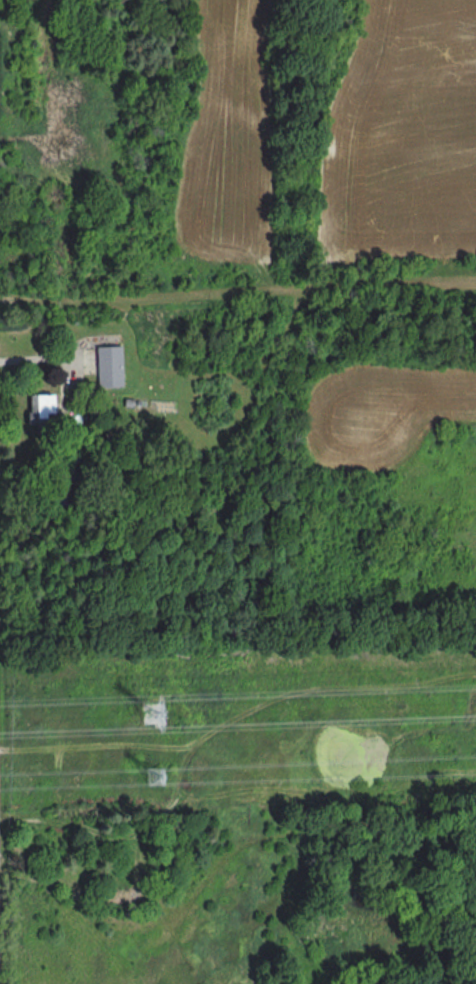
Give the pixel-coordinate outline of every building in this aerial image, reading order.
[(96,387),(121,387),(121,346),(96,346),(96,387)] [(27,424),(45,424),(45,413),(54,413),(54,395),(27,395),(27,424)]
